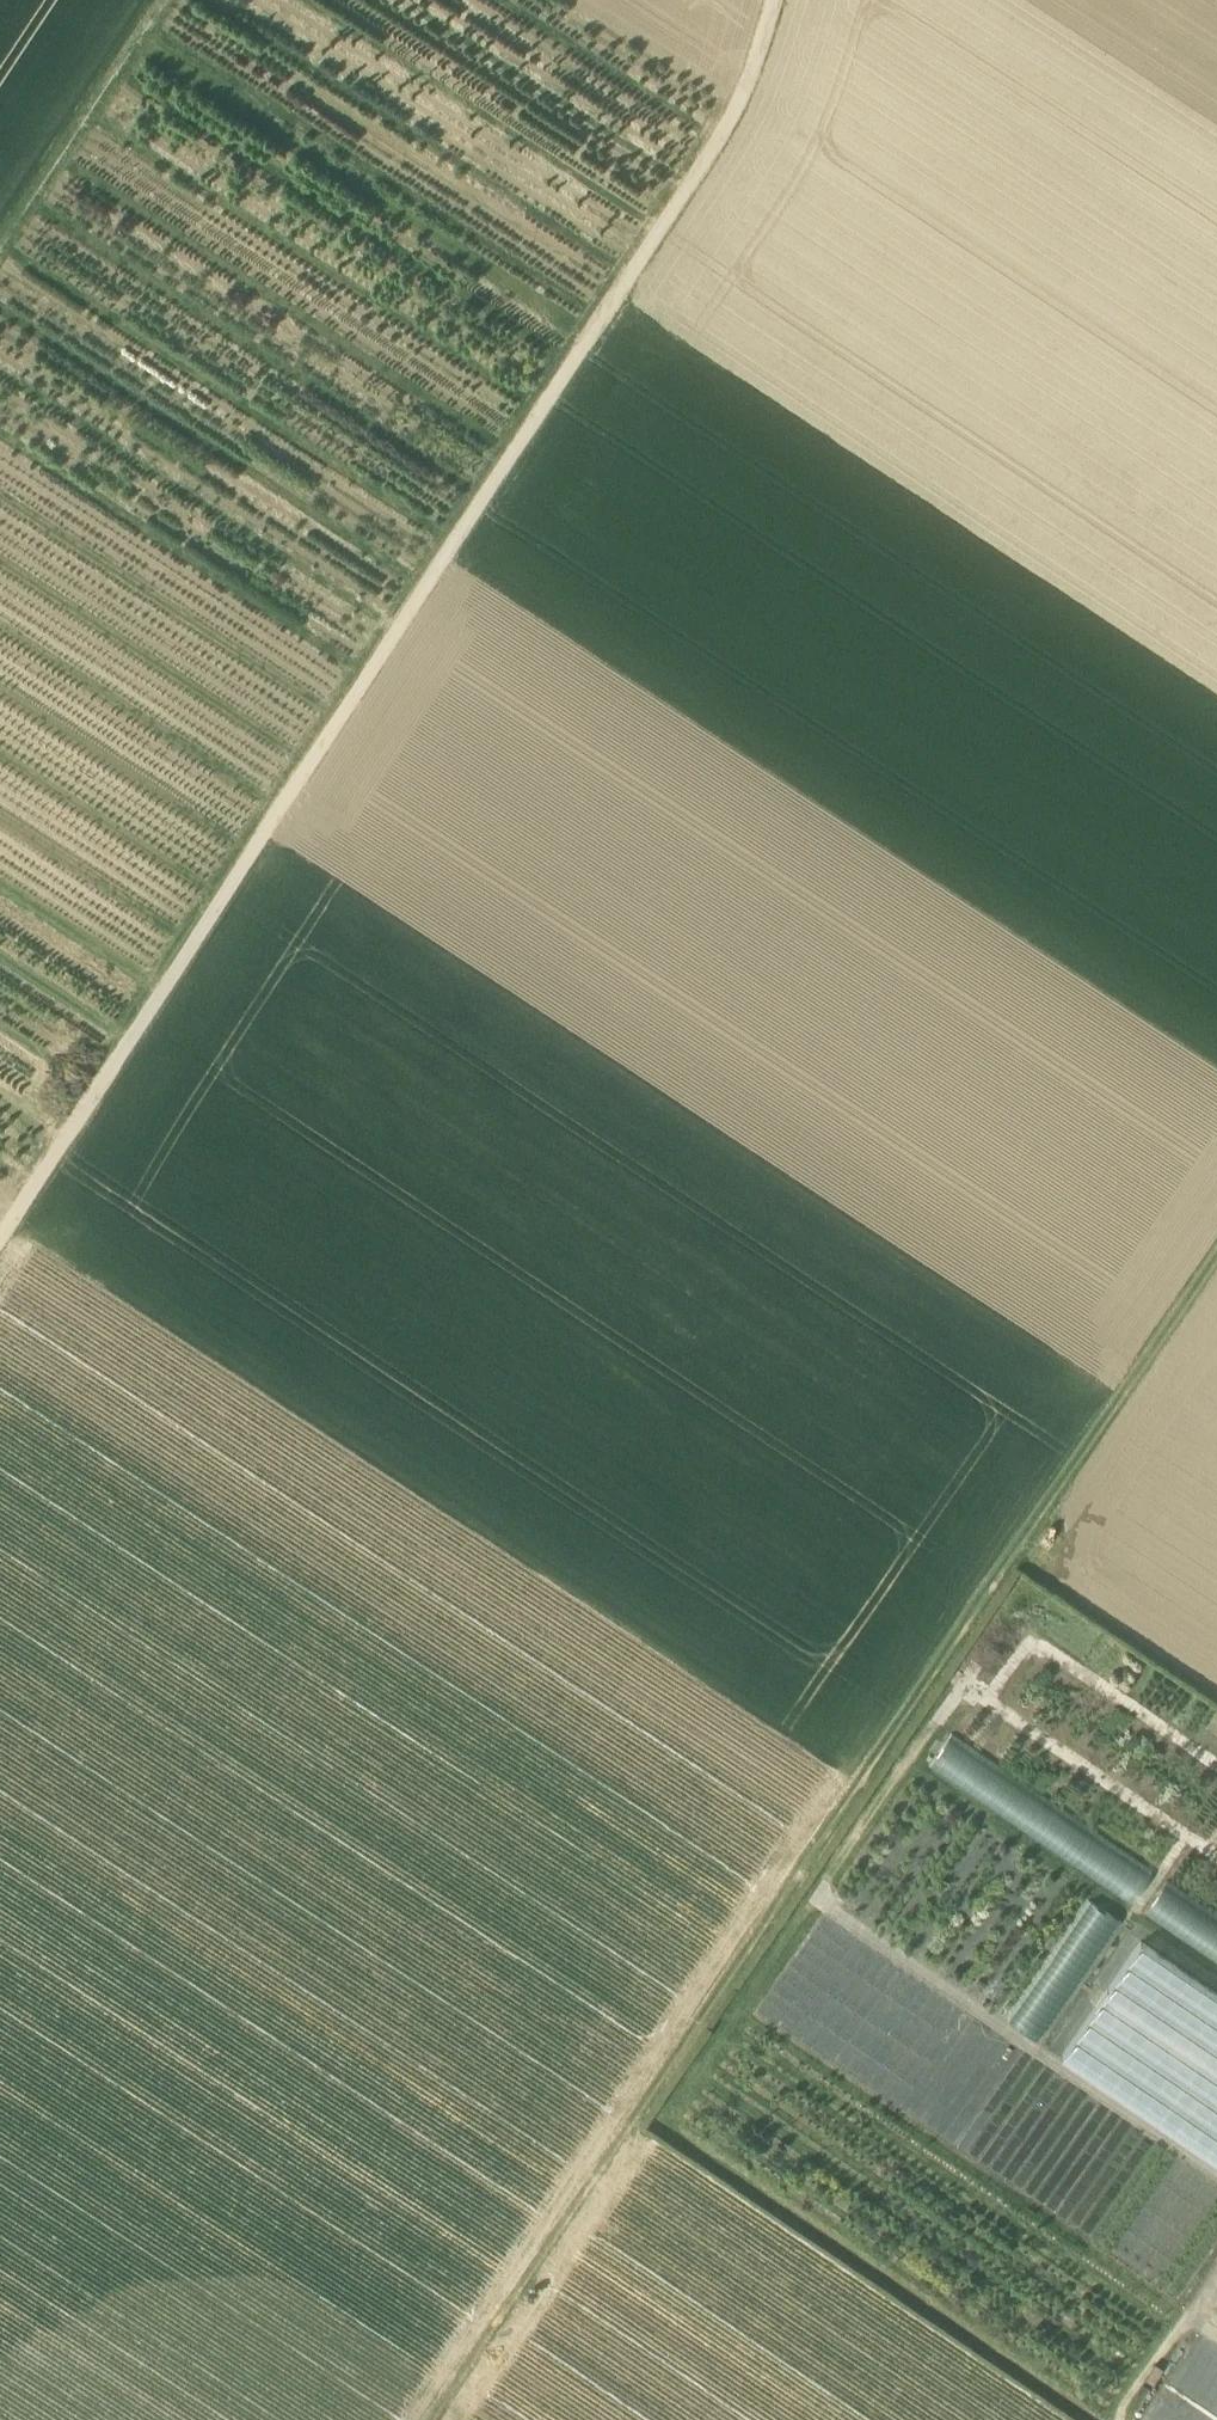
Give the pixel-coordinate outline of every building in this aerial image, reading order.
[(1151,1863),(942,1735),(922,1768),(1131,1896),(1151,1863)] [(1138,1912),(1216,1963),(1216,1919),(1158,1882),(1138,1912)] [(1030,2034),(1114,1919),(1090,1901),(1006,2016),(1030,2034)] [(1216,2163),(1216,1995),(1141,1943),(1062,2057),(1216,2163)]
